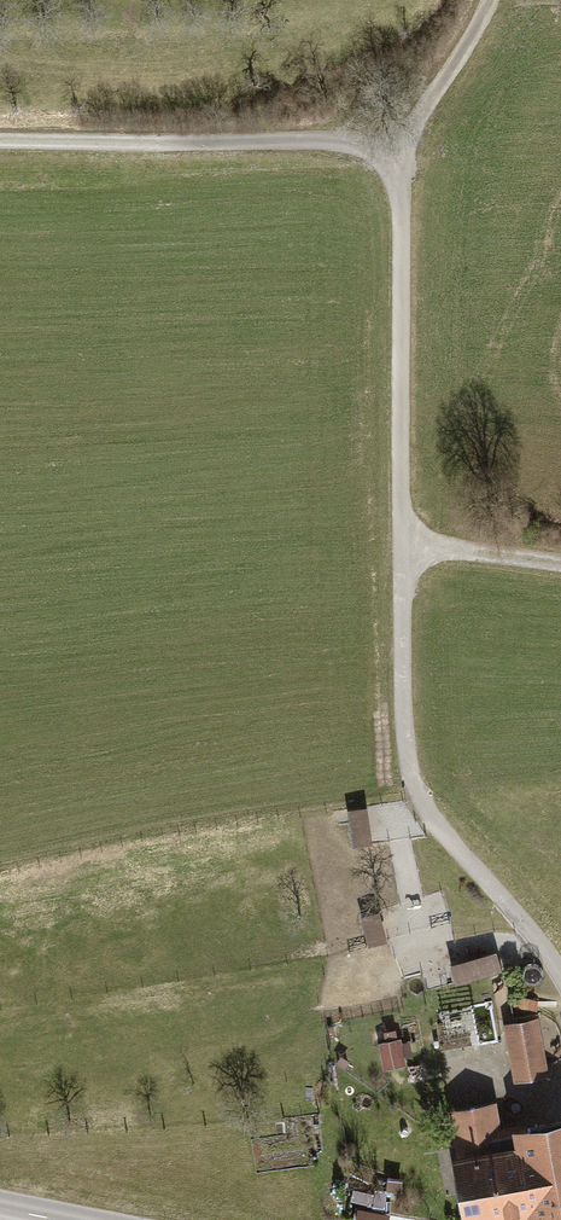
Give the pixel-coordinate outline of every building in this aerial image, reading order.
[(362,807),(349,809),(354,845),(367,844),(362,807)] [(374,912),(361,915),(369,945),(382,942),(374,912)] [(498,956),(452,969),(456,982),(502,969),(498,956)] [(533,1024),(511,1028),(519,1076),(541,1073),(533,1024)] [(399,1037),(383,1040),(388,1066),(403,1064),(399,1037)] [(492,1104),(453,1111),(461,1160),(494,1154),(492,1142),(499,1141),(492,1104)] [(521,1129),(523,1143),(520,1149),(507,1151),(494,1154),(461,1160),(458,1160),(468,1216),(530,1205),(533,1219),(560,1219),(560,1122),(550,1124),(521,1129)] [(400,1179),(390,1177),(388,1188),(399,1189),(400,1179)] [(375,1195),(353,1189),(352,1197),(373,1203),(375,1195)] [(360,1210),(358,1219),(386,1219),(387,1215),(360,1210)]
